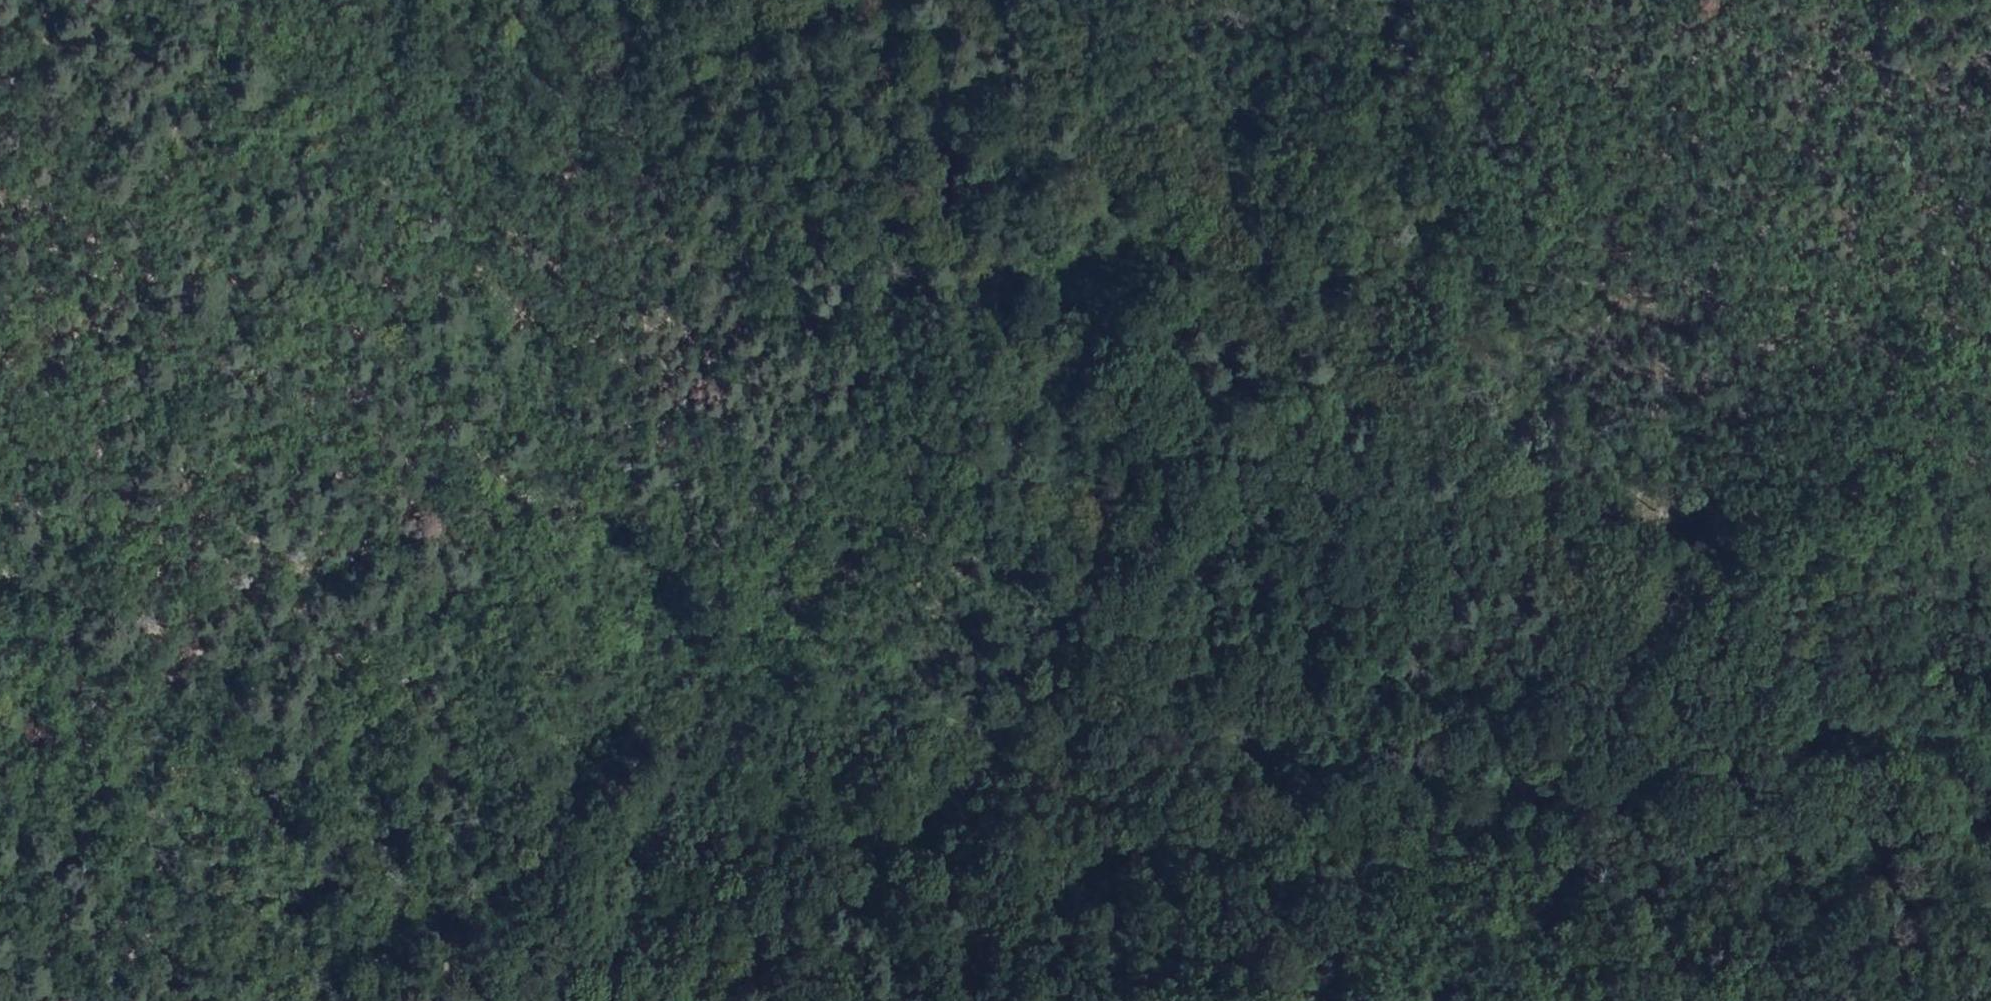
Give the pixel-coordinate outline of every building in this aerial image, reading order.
[(1969,773),(1970,762),(1953,760),(1953,772),(1969,773)]
